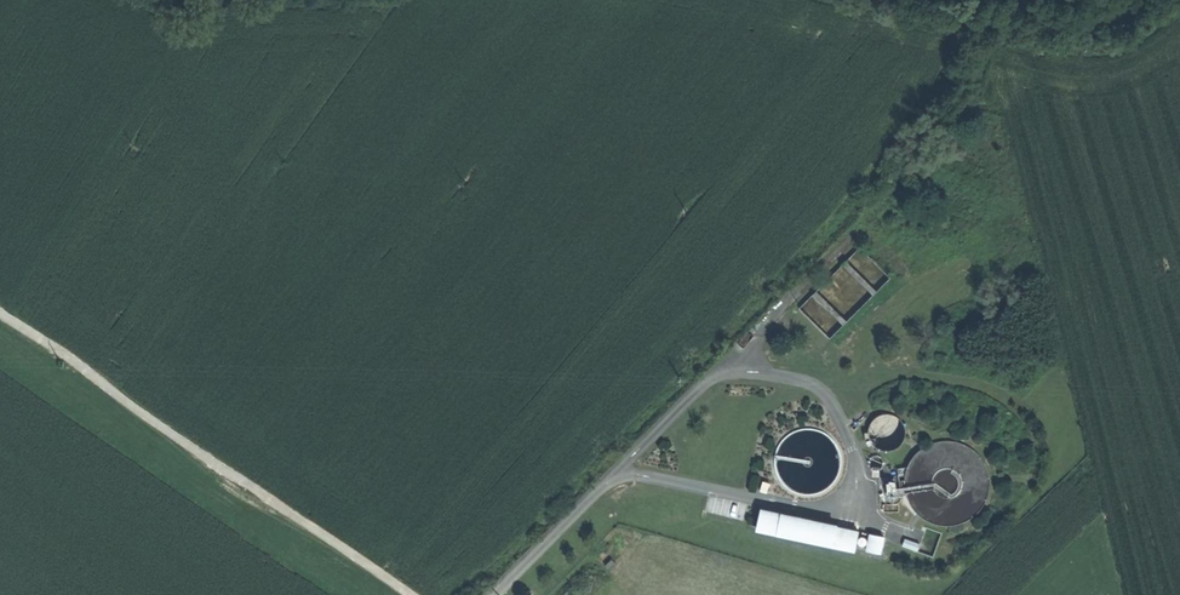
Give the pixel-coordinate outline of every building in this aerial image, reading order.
[(867,433),(868,437),(869,441),(873,446),(878,450),(882,451),(889,452),(895,450),(901,445),(904,439),(906,433),(904,426),(901,420),(895,416),(890,414),(883,414),(876,417),(871,421),(868,427),(867,433)] [(835,443),(831,438),(828,435),(822,432),(817,429),(811,428),(804,428),(796,430),(788,434),(783,439),(779,444),(776,451),(774,460),(775,469),(778,477),(782,483),(789,489),(797,493),(803,494),(811,494),(819,492),(829,486),(834,481),(838,473),(841,464),(840,455),(838,449),(835,443)] [(904,479),(904,488),(905,494),(907,501),(913,510),(918,515),(924,520),(933,524),(940,525),(948,526),(956,525),(962,523),(969,519),(977,513),(980,509),(984,503),(987,496),(989,485),(988,475),(986,468),(983,461),(978,454),(972,449),(964,444),(956,441),(948,440),(939,441),(931,443),(925,446),(918,451),(912,457),(906,468),(905,473),(904,479)] [(881,458),(878,455),(875,455),(872,456),(869,458),(868,462),(868,465),(870,469),(873,470),(877,470),(880,469),(883,465),(883,461),(881,458)] [(895,489),(904,488),(904,479),(905,473),(906,468),(897,469),(898,475),(893,476),(895,489)] [(766,494),(769,483),(763,481),(759,491),(766,494)] [(898,492),(894,491),(890,492),(888,495),(888,498),(889,501),(891,503),(894,504),(897,503),(900,500),(901,496),(900,493),(898,492)] [(858,532),(760,511),(756,528),(832,545),(832,546),(854,551),(858,532)] [(880,553),(883,537),(869,534),(866,551),(880,553)]
